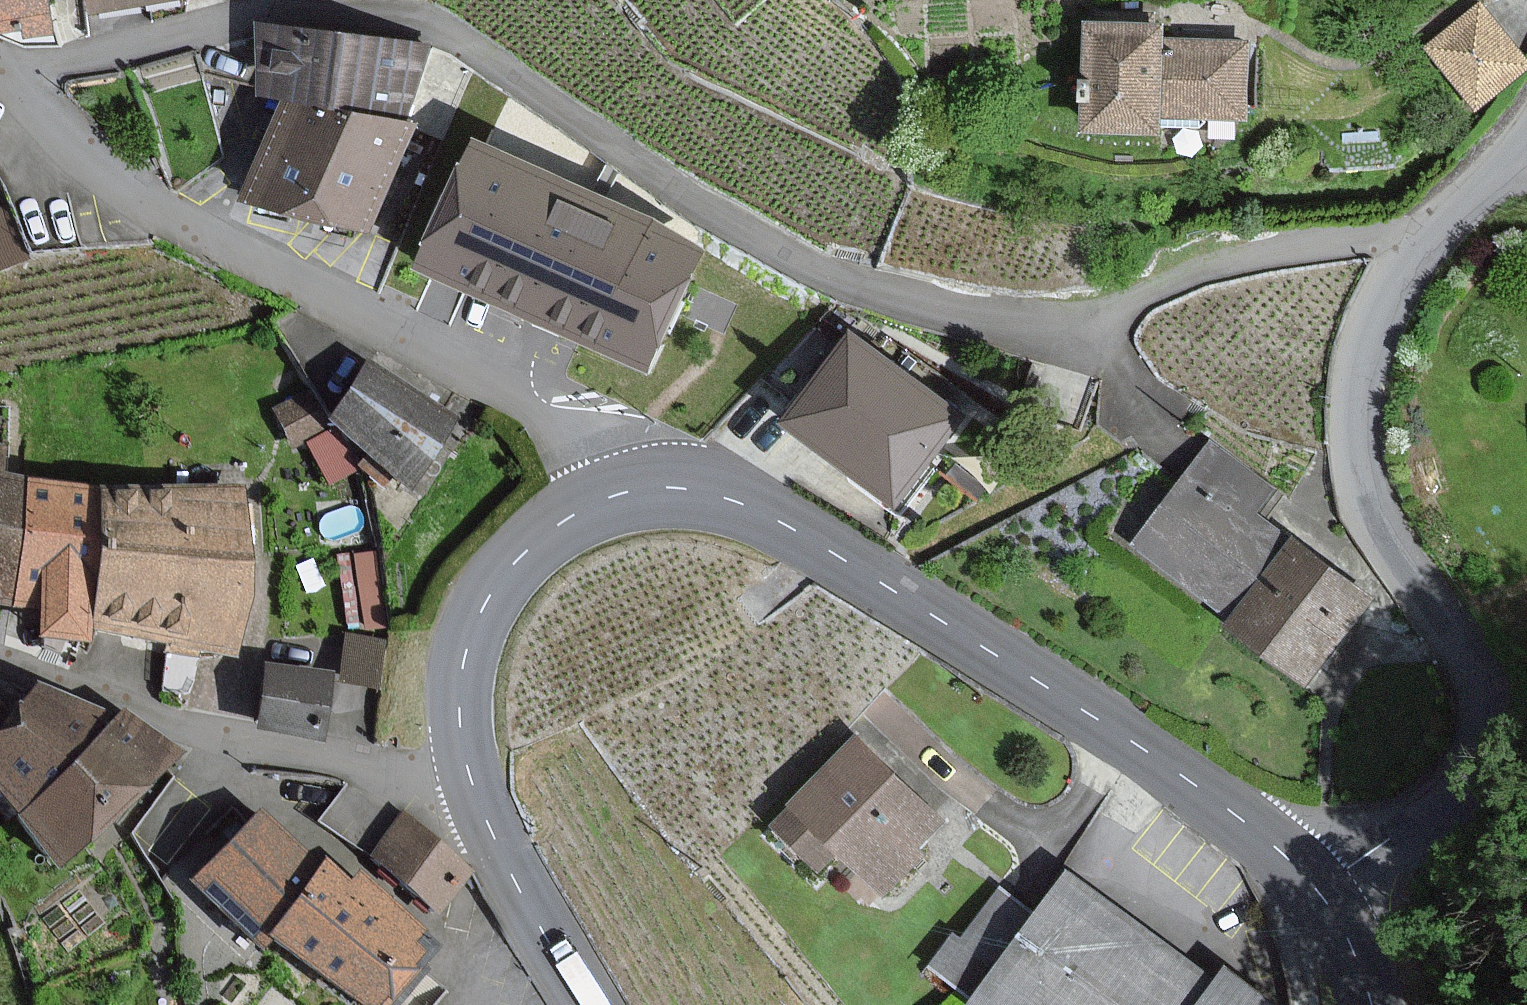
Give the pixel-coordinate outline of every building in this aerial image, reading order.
[(33,20),(36,33),(64,27),(59,0),(0,0),(0,27),(33,20)] [(1522,68),(1475,10),(1425,49),(1472,108),(1522,68)] [(264,90),(294,94),(412,111),(428,48),(261,26),(264,90)] [(1159,31),(1080,30),(1079,141),(1150,141),(1150,127),(1237,127),(1238,45),(1159,45),(1159,31)] [(390,225),(426,116),(412,111),(294,94),(265,185),(390,225)] [(579,170),(495,132),(440,251),(667,355),(718,243),(575,177),(579,170)] [(953,420),(842,338),(776,427),(888,509),(953,420)] [(372,360),(332,421),(418,475),(457,415),(372,360)] [(329,427),(311,392),(277,409),(295,444),(329,427)] [(1129,546),(1222,615),(1227,619),(1287,539),(1253,514),(1268,493),(1203,446),(1129,546)] [(18,603),(33,478),(1,474),(4,451),(0,450),(0,601),(18,603)] [(34,469),(33,478),(18,603),(17,613),(39,615),(35,656),(89,663),(93,628),(110,482),(111,478),(34,469)] [(232,644),(249,498),(110,482),(93,628),(232,644)] [(1371,601),(1287,539),(1227,619),(1312,681),(1371,601)] [(370,743),(388,642),(348,635),(340,678),(329,735),(370,743)] [(276,666),(265,725),(329,737),(329,735),(340,678),(276,666)] [(118,719),(45,689),(0,730),(0,784),(22,808),(118,719)] [(22,808),(69,858),(179,756),(125,713),(118,719),(22,808)] [(866,735),(788,819),(834,862),(851,844),(890,881),(952,816),(902,768),(866,735)] [(264,938),(276,924),(326,865),(260,809),(198,883),(264,938)] [(376,855),(441,907),(471,870),(405,818),(376,855)] [(326,865),(276,924),(373,1004),(388,1004),(418,969),(413,965),(426,950),(414,940),(425,926),(360,871),(353,880),(330,861),(326,865)] [(1284,1002),(1238,968),(1227,983),(1079,872),(1045,918),(1007,890),(971,938),(964,933),(940,964),(995,1004),(1284,1004),(1284,1002)]
